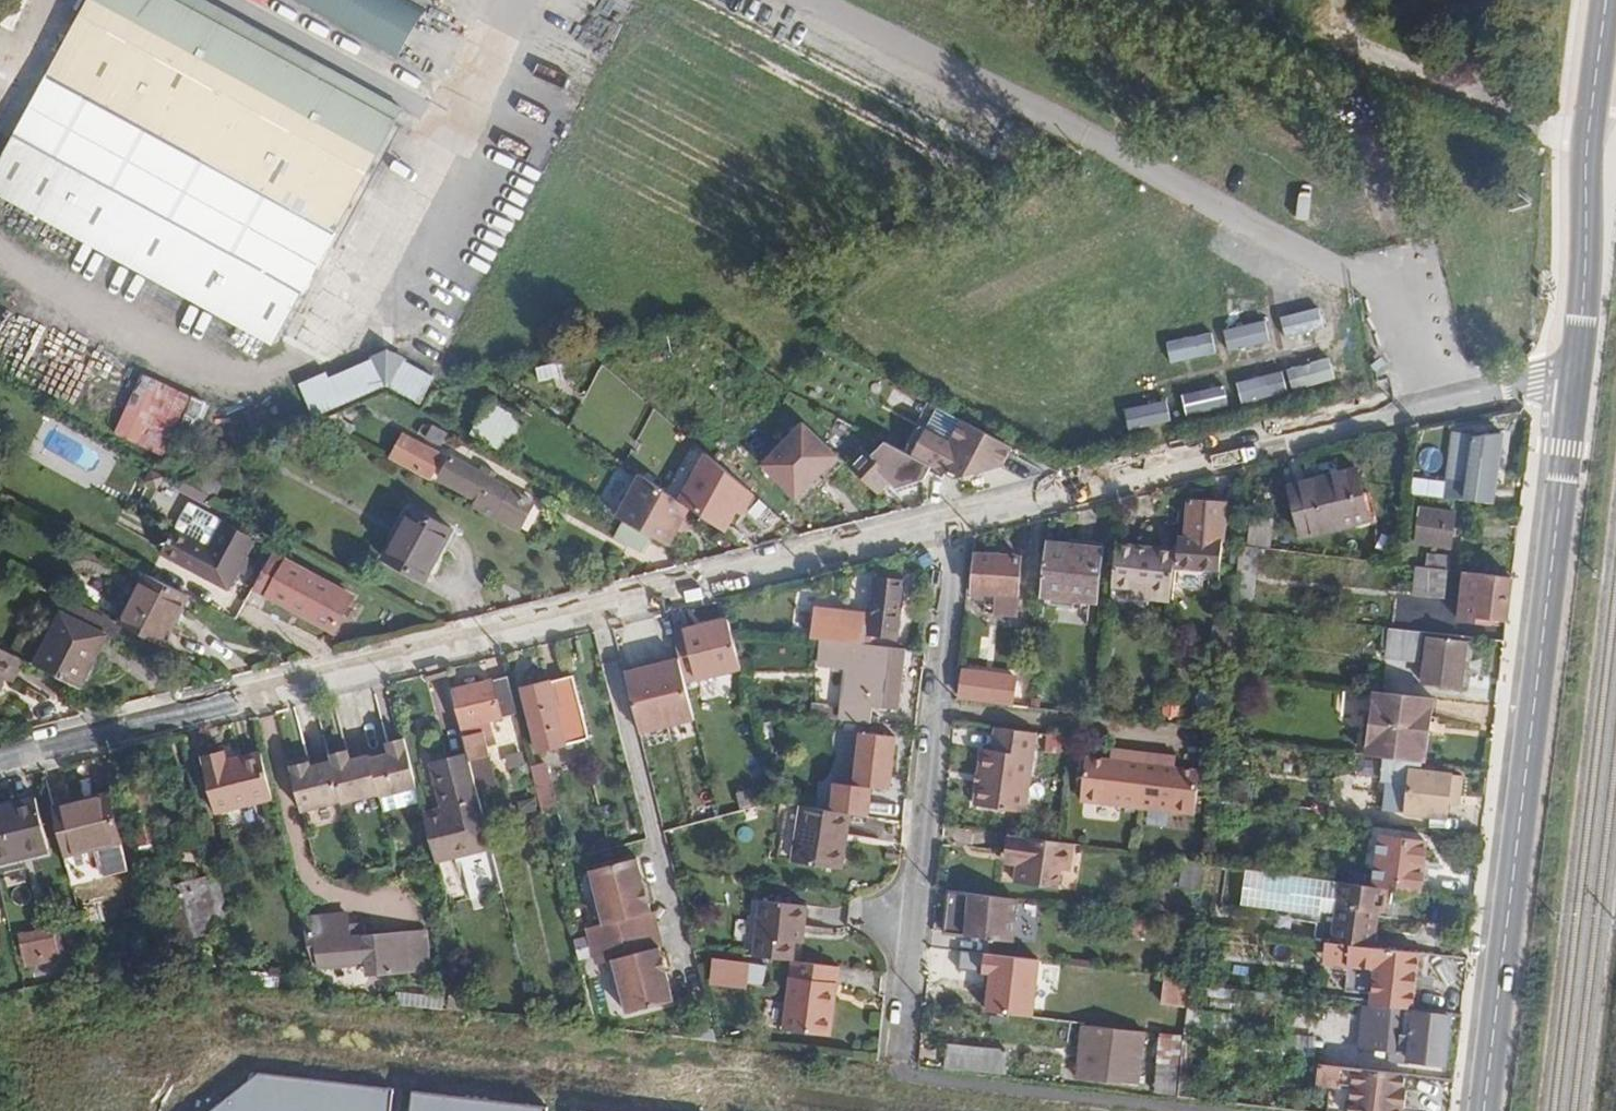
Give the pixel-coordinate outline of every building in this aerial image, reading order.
[(179,0),(91,0),(0,167),(0,191),(278,342),(400,120),(349,92),(314,73),(226,25),(179,0)] [(401,0),(298,0),(400,58),(426,14),(401,0)] [(322,59),(314,73),(349,92),(357,78),(322,59)] [(421,404),(436,377),(403,359),(383,357),(332,378),(330,374),(302,385),(316,418),(390,387),(421,404)] [(537,366),(540,382),(564,378),(561,362),(537,366)] [(165,456),(192,394),(143,373),(116,434),(165,456)] [(490,405),(474,435),(504,451),(517,427),(520,421),(490,405)] [(927,432),(911,461),(928,471),(949,482),(1003,468),(1016,447),(981,429),(965,420),(951,445),(927,432)] [(804,424),(762,467),(796,500),(838,458),(804,424)] [(433,477),(445,453),(406,433),(394,456),(433,477)] [(1494,438),(1475,436),(1455,433),(1447,498),(1474,501),(1477,487),(1498,490),(1504,439),(1494,438)] [(923,481),(928,471),(911,461),(883,447),(871,457),(865,451),(847,466),(876,494),(888,483),(895,490),(923,481)] [(706,453),(679,501),(697,513),(726,532),(737,512),(741,505),(746,508),(753,494),(716,462),(706,453)] [(476,507),(523,531),(539,501),(497,479),(501,473),(489,465),(486,473),(456,457),(444,478),(481,499),(476,507)] [(1370,520),(1357,470),(1291,486),(1303,537),(1370,520)] [(205,471),(186,480),(219,498),(226,485),(205,471)] [(641,475),(619,518),(627,523),(654,536),(671,546),(678,532),(681,526),(688,529),(697,513),(679,501),(641,475)] [(757,500),(748,516),(773,531),(783,515),(757,500)] [(1185,540),(1182,540),(1175,587),(1206,590),(1208,567),(1223,567),(1227,505),(1189,503),(1185,540)] [(427,582),(455,532),(413,508),(385,558),(427,582)] [(1452,549),(1458,514),(1423,509),(1418,544),(1452,549)] [(1253,519),(1248,548),(1271,551),(1276,522),(1253,519)] [(229,588),(256,539),(226,523),(213,546),(178,527),(164,552),(229,588)] [(643,554),(654,536),(627,523),(617,540),(643,554)] [(1102,550),(1047,543),(1041,599),(1095,605),(1102,550)] [(1176,555),(1118,548),(1113,588),(1135,591),(1135,599),(1170,604),(1176,555)] [(275,554),(257,588),(336,631),(354,597),(275,554)] [(1016,615),(1020,558),(977,555),(975,595),(998,597),(997,613),(1016,615)] [(1444,599),(1448,571),(1419,568),(1416,595),(1444,599)] [(1508,624),(1514,579),(1467,573),(1461,623),(1492,627),(1493,621),(1508,624)] [(150,575),(123,626),(166,647),(191,595),(150,575)] [(824,642),(870,646),(872,635),(898,639),(906,590),(880,585),(874,620),(816,612),(813,641),(824,642)] [(62,614),(38,664),(83,687),(108,637),(62,614)] [(731,635),(728,622),(675,636),(688,684),(741,670),(731,635)] [(1421,664),(1425,633),(1392,630),(1388,659),(1421,664)] [(669,703),(652,640),(623,648),(640,712),(637,713),(642,735),(673,727),(667,704),(669,703)] [(1463,688),(1469,645),(1430,640),(1424,683),(1463,688)] [(840,720),(872,723),(874,708),(897,710),(904,661),(905,649),(870,646),(824,642),(819,668),(846,672),(841,709),(840,720)] [(6,677),(18,655),(0,646),(0,690),(6,677)] [(966,672),(962,702),(1013,707),(1016,678),(966,672)] [(539,752),(583,740),(569,679),(524,690),(539,752)] [(490,722),(518,716),(509,681),(496,684),(496,682),(453,692),(469,756),(471,765),(490,759),(486,743),(495,740),(490,722)] [(1423,764),(1426,764),(1434,698),(1374,692),(1367,757),(1387,760),(1423,764)] [(679,728),(698,724),(691,698),(674,702),(679,728)] [(975,805),(1017,811),(1025,813),(1037,732),(1026,731),(997,727),(996,727),(993,750),(983,749),(975,805)] [(890,792),(896,737),(861,733),(859,763),(850,761),(845,806),(864,808),(867,789),(890,792)] [(1044,748),(1071,752),(1072,736),(1046,733),(1044,748)] [(380,796),(380,798),(417,788),(406,745),(389,750),(390,755),(370,760),(380,796)] [(237,754),(207,761),(208,767),(205,767),(216,812),(271,799),(260,754),(239,760),(237,754)] [(1199,774),(1175,771),(1161,770),(1162,758),(1124,754),(1123,765),(1110,764),(1085,761),(1080,803),(1194,816),(1199,774)] [(493,850),(471,765),(469,756),(433,764),(443,809),(424,813),(437,863),(493,850)] [(341,803),(342,806),(380,796),(370,760),(370,758),(350,763),(348,757),(331,762),(331,763),(341,803)] [(1423,772),(1423,764),(1387,760),(1384,783),(1413,787),(1410,816),(1446,820),(1451,776),(1423,772)] [(290,768),(302,813),(341,803),(331,763),(311,768),(310,763),(290,768)] [(555,796),(548,764),(533,767),(541,799),(555,796)] [(125,790),(145,874),(169,868),(149,785),(125,790)] [(762,803),(758,791),(738,796),(741,808),(762,803)] [(109,794),(53,807),(66,855),(121,841),(109,794)] [(0,807),(0,865),(50,854),(36,798),(0,807)] [(843,871),(853,815),(804,807),(794,863),(843,871)] [(1070,872),(1073,846),(1061,845),(1013,838),(1009,837),(1008,855),(1021,858),(1020,865),(1018,885),(1059,891),(1062,871),(1070,872)] [(1389,888),(1421,892),(1427,844),(1382,838),(1376,886),(1389,888)] [(613,963),(626,1016),(673,1004),(659,950),(654,951),(646,917),(651,916),(637,861),(590,873),(603,927),(588,931),(597,967),(613,963)] [(1202,892),(1206,864),(1184,861),(1180,888),(1202,892)] [(1352,943),(1376,945),(1379,914),(1385,913),(1389,888),(1376,886),(1247,870),(1244,905),(1322,916),(1322,911),(1338,913),(1336,941),(1352,943)] [(231,925),(219,878),(163,892),(174,939),(231,925)] [(1014,944),(1018,899),(949,892),(944,935),(1014,944)] [(755,957),(793,963),(795,945),(803,945),(807,908),(761,902),(755,957)] [(302,916),(307,938),(318,938),(320,966),(345,965),(366,964),(367,974),(407,972),(406,933),(363,935),(347,935),(347,924),(347,913),(302,916)] [(26,967),(52,962),(60,960),(54,928),(19,934),(26,967)] [(1371,1003),(1415,1009),(1417,986),(1419,972),(1422,951),(1376,945),(1352,943),(1349,964),(1376,968),(1371,1003)] [(1039,961),(961,951),(959,970),(992,974),(988,1011),(1033,1016),(1039,961)] [(91,971),(87,955),(69,960),(73,976),(91,971)] [(766,987),(769,968),(715,961),(713,985),(749,989),(750,986),(766,987)] [(829,1037),(840,970),(793,963),(781,1029),(829,1037)] [(1185,1006),(1188,983),(1166,980),(1165,1003),(1185,1006)] [(1337,999),(1356,1001),(1357,989),(1339,987),(1337,999)] [(1390,1060),(1455,1068),(1458,1067),(1461,1042),(1464,1019),(1454,1017),(1454,1019),(1365,1007),(1360,1049),(1391,1053),(1390,1060)] [(1184,1044),(1209,1046),(1213,1011),(1189,1008),(1185,1037),(1184,1044)] [(1147,1032),(1086,1025),(1079,1080),(1139,1086),(1147,1032)] [(1154,1094),(1179,1097),(1181,1067),(1184,1044),(1185,1037),(1160,1034),(1154,1094)] [(1312,1057),(1319,1058),(1321,1039),(1319,1039),(1290,1036),(1288,1054),(1312,1057)] [(948,1045),(947,1070),(966,1072),(1007,1075),(1009,1050),(948,1045)] [(1399,1107),(1402,1107),(1404,1089),(1401,1089),(1403,1074),(1316,1064),(1313,1084),(1348,1088),(1346,1110),(1399,1110),(1399,1107)] [(393,1089),(258,1074),(209,1110),(391,1110),(393,1089)] [(411,1110),(547,1110),(547,1106),(414,1090),(411,1110)]
